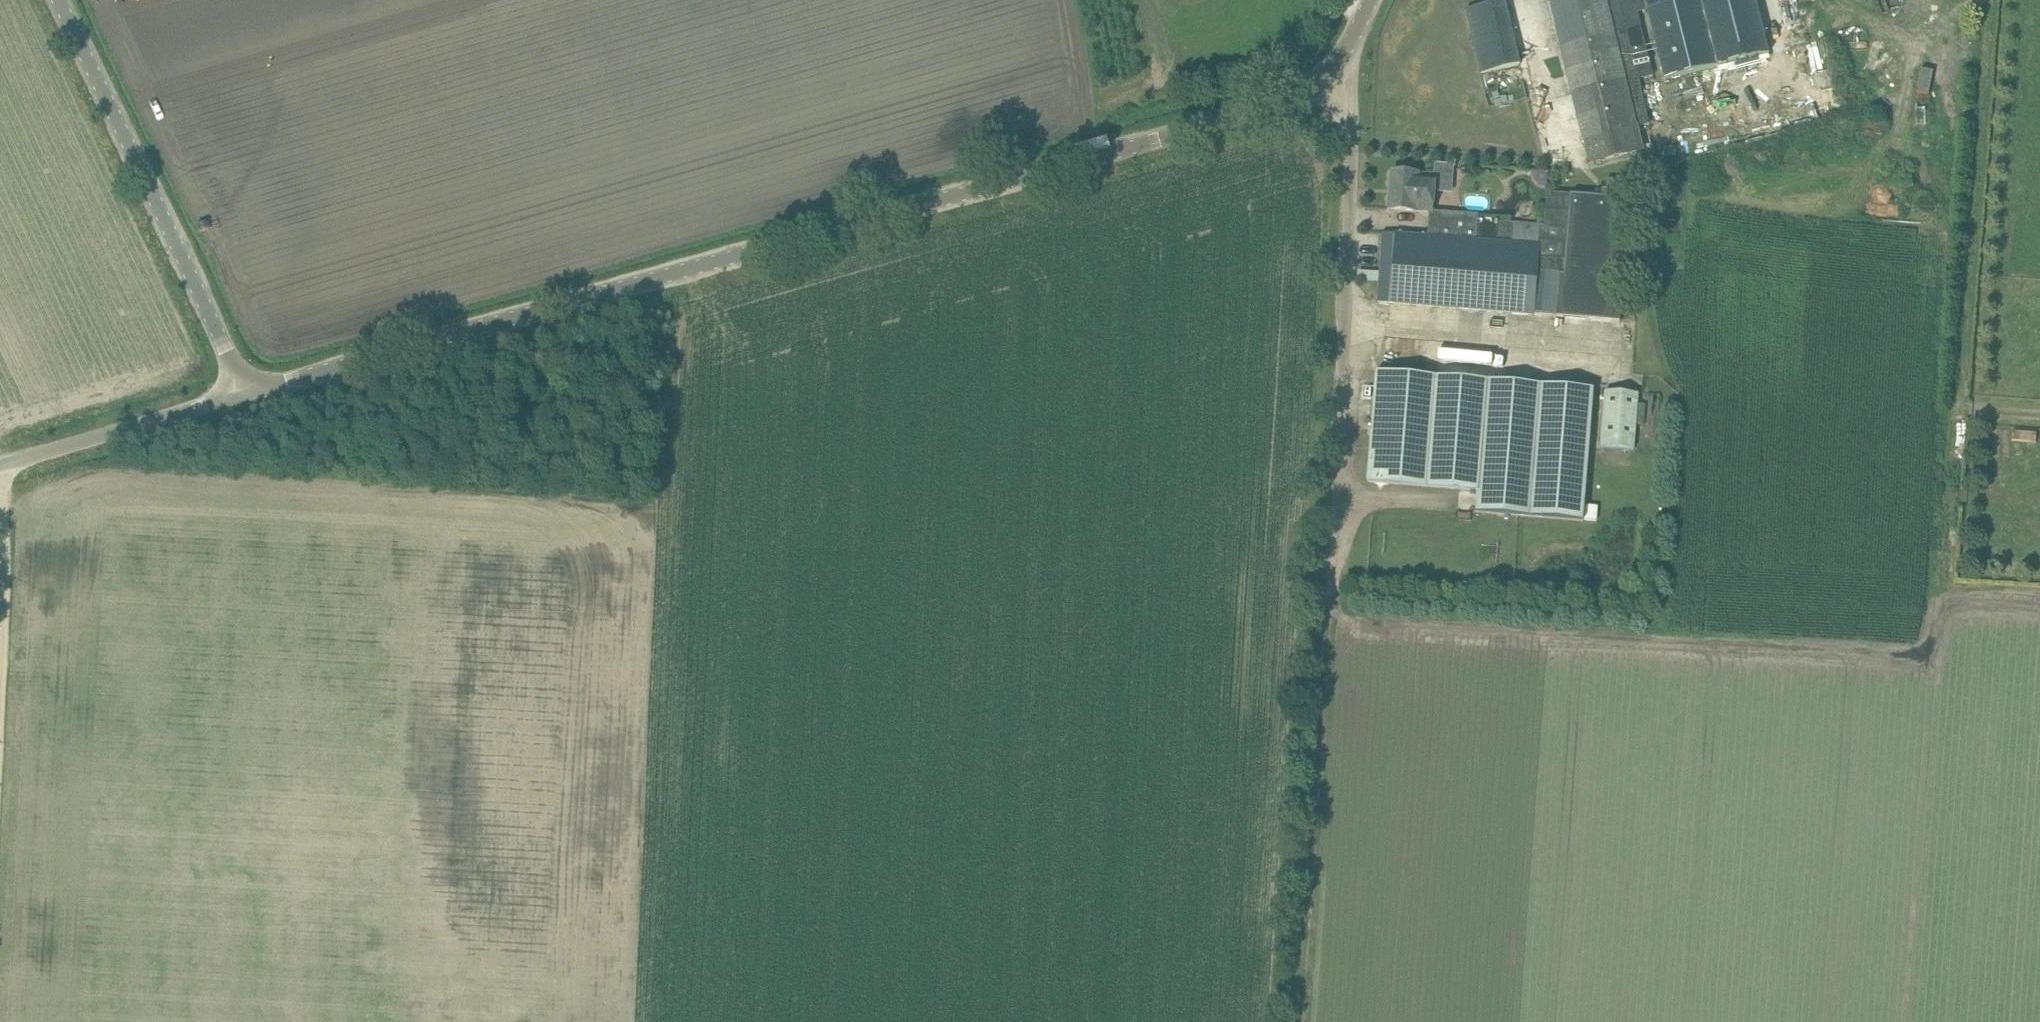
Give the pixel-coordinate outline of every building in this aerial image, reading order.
[(1481,74),(1520,64),(1505,0),(1504,0),(1466,9),(1481,74)] [(1589,163),(1642,150),(1637,127),(1649,124),(1638,79),(1653,76),(1638,13),(1648,10),(1665,81),(1769,54),(1756,0),(1549,0),(1589,163)] [(1675,146),(1663,147),(1663,155),(1676,155),(1675,146)] [(1433,212),(1434,197),(1435,175),(1417,174),(1393,172),(1391,209),(1411,211),(1415,211),(1433,212)] [(1544,224),(1497,220),(1477,219),(1475,239),(1382,232),(1377,302),(1620,321),(1623,279),(1618,279),(1626,180),(1608,179),(1607,190),(1602,189),(1602,196),(1547,191),(1544,224)] [(1464,192),(1463,208),(1488,209),(1488,193),(1464,192)] [(1368,481),(1480,490),(1478,512),(1584,521),(1585,519),(1591,520),(1592,505),(1585,504),(1594,390),(1377,372),(1368,481)] [(1605,391),(1601,448),(1634,450),(1638,394),(1605,391)]
